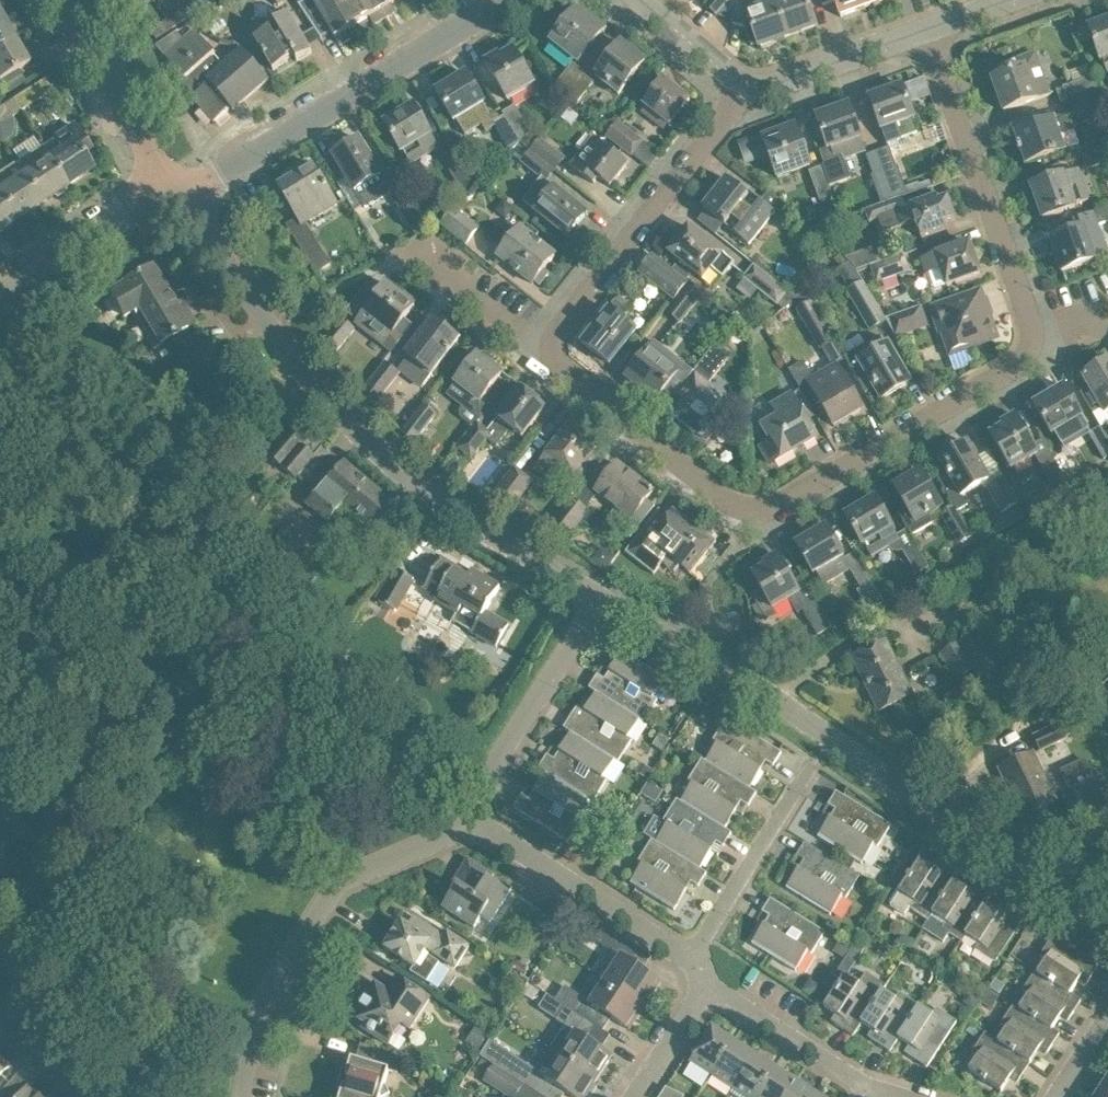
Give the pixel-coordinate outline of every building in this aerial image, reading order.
[(214,1),(213,0),(198,0),(189,5),(195,13),(214,1)] [(346,31),(358,24),(344,0),(322,0),(317,3),(315,0),(305,0),(301,3),(301,2),(300,3),(321,39),(322,38),(322,37),(331,32),(340,46),(351,39),(346,31)] [(385,18),(374,0),(344,0),(358,24),(369,17),(374,25),(385,18)] [(398,0),(374,0),(385,18),(396,11),(391,4),(398,0)] [(737,0),(709,0),(705,6),(716,16),(731,23),(737,0)] [(776,4),(787,36),(816,26),(809,5),(807,0),(787,0),(776,4)] [(869,6),(867,0),(834,0),(841,17),(869,6)] [(750,24),(744,26),(752,47),(758,45),(759,47),(787,36),(776,4),(750,14),(747,15),(750,24)] [(195,13),(189,5),(170,18),(176,26),(195,13)] [(551,40),(568,53),(578,62),(605,27),(578,6),(551,40)] [(14,37),(0,14),(0,45),(14,37)] [(312,53),(301,34),(289,14),(274,23),(277,28),(271,32),(270,30),(254,39),(273,71),(288,61),(287,60),(294,56),(297,61),(312,53)] [(156,39),(174,27),(176,26),(170,18),(151,31),(156,39)] [(1088,27),(1100,59),(1102,59),(1107,73),(1107,72),(1107,20),(1088,27)] [(269,80),(254,63),(242,49),(220,42),(212,50),(206,43),(210,39),(194,21),(156,47),(164,56),(182,76),(179,79),(194,96),(192,98),(213,123),(231,108),(233,111),(269,80)] [(0,45),(0,80),(29,63),(14,37),(0,45)] [(619,95),(631,79),(645,61),(621,42),(595,76),(619,95)] [(485,62),(496,81),(508,100),(534,85),(513,49),(500,57),(498,54),(485,62)] [(1004,111),(1025,104),(1050,95),(1042,74),(1035,53),(1019,59),(1022,68),(992,78),(1004,111)] [(561,101),(563,97),(582,74),(583,73),(572,65),(554,88),(561,101)] [(1069,100),(1069,99),(1099,88),(1094,75),(1091,77),(1086,65),(1069,71),(1074,83),(1064,87),(1056,90),(1060,102),(1069,100)] [(436,91),(447,110),(454,120),(442,128),(448,138),(462,130),(463,132),(492,115),(466,73),(436,91)] [(592,82),(582,74),(563,97),(573,105),(592,82)] [(664,80),(651,97),(644,105),(679,133),(691,118),(682,110),(690,100),(664,80)] [(914,117),(910,106),(902,85),(869,97),(886,143),(917,132),(912,118),(914,117)] [(1069,99),(1069,100),(1074,114),(1104,103),(1099,88),(1069,99)] [(11,100),(0,108),(0,124),(19,112),(11,100)] [(439,147),(425,123),(414,105),(384,123),(401,152),(403,151),(411,164),(439,147)] [(826,165),(821,166),(829,186),(851,178),(844,159),(866,151),(849,105),(816,116),(827,148),(821,151),(826,165)] [(503,113),(505,116),(520,141),(522,139),(530,131),(515,106),(503,113)] [(1055,119),(1035,126),(1015,133),(1019,145),(1017,146),(1019,152),(1021,151),(1026,164),(1046,157),(1066,150),(1061,136),(1075,131),(1069,115),(1055,120),(1055,119)] [(520,141),(505,116),(493,123),(509,152),(520,141)] [(631,154),(641,142),(618,123),(608,136),(631,154)] [(795,124),(750,140),(748,141),(746,143),(745,144),(744,145),(744,147),(744,149),(744,151),(744,152),(745,153),(745,154),(746,156),(747,156),(749,157),(751,158),(754,158),(756,158),(769,153),(777,177),(810,165),(795,124)] [(41,148),(66,186),(92,169),(83,156),(90,151),(74,126),(41,148)] [(332,154),(365,208),(390,193),(385,184),(358,138),(357,139),(358,140),(334,154),(333,153),(332,154)] [(522,139),(520,141),(509,152),(522,161),(522,162),(542,177),(546,181),(555,169),(531,150),(533,147),(522,139)] [(540,139),(533,147),(531,150),(555,169),(564,158),(540,139)] [(571,165),(576,170),(593,183),(598,177),(610,187),(627,165),(597,141),(585,156),(581,153),(571,165)] [(1082,155),(1087,169),(1107,161),(1107,145),(1082,155)] [(41,148),(40,146),(15,162),(42,203),(52,196),(57,198),(65,192),(65,187),(66,186),(41,148)] [(897,165),(895,165),(889,147),(877,151),(895,200),(903,197),(907,196),(897,165)] [(441,157),(457,183),(464,197),(475,186),(454,150),(441,157)] [(895,200),(877,151),(866,154),(872,173),(870,174),(881,205),(895,200)] [(15,162),(0,172),(0,194),(17,219),(42,203),(15,162)] [(302,226),(320,214),(337,204),(314,165),(311,166),(314,171),(303,177),(300,173),(278,186),(302,226)] [(832,196),(829,186),(821,166),(809,171),(820,201),(832,196)] [(1077,169),(1051,178),(1031,185),(1043,218),(1076,206),(1075,204),(1088,200),(1077,169)] [(414,203),(398,177),(385,184),(390,193),(401,211),(414,203)] [(588,215),(542,177),(523,201),(569,238),(570,237),(569,236),(586,215),(587,216),(588,215)] [(775,212),(775,211),(781,202),(768,192),(761,200),(750,192),(748,195),(726,178),(703,208),(711,215),(703,225),(716,234),(723,225),(749,245),(775,212)] [(0,194),(0,230),(17,219),(0,194)] [(920,237),(926,235),(947,227),(945,222),(955,218),(948,198),(938,201),(936,196),(906,207),(903,197),(895,200),(881,205),(865,211),(868,221),(877,217),(882,232),(914,220),(920,237)] [(506,219),(514,208),(503,200),(495,211),(506,219)] [(1094,257),(1107,252),(1097,225),(1107,222),(1107,206),(1058,224),(1062,235),(1050,239),(1062,272),(1095,260),(1094,257)] [(454,207),(440,225),(466,245),(479,228),(454,207)] [(734,263),(705,240),(688,226),(668,252),(702,279),(710,269),(722,278),(734,263)] [(555,256),(520,228),(498,255),(533,283),(534,281),(540,285),(549,274),(544,270),(555,256)] [(316,274),(330,265),(312,235),(297,244),(316,274)] [(946,285),(960,280),(980,273),(969,242),(921,260),(926,273),(927,273),(931,286),(935,288),(946,285)] [(857,270),(882,262),(876,247),(845,258),(857,270)] [(903,254),(870,266),(876,281),(908,270),(903,254)] [(687,283),(669,269),(652,255),(639,271),(674,300),(687,283)] [(783,309),(793,303),(798,299),(792,295),(787,291),(753,264),(742,278),(776,305),(777,304),(783,309)] [(159,344),(176,334),(194,323),(182,302),(176,305),(152,266),(121,284),(122,285),(109,293),(123,318),(137,310),(152,334),(146,337),(154,350),(160,346),(159,344)] [(687,283),(674,300),(665,311),(680,323),(702,295),(687,283)] [(886,320),(885,318),(864,283),(848,292),(870,330),(886,320)] [(356,324),(392,352),(404,337),(396,330),(415,306),(387,284),(356,324)] [(803,287),(792,295),(798,299),(807,293),(803,287)] [(834,341),(813,304),(807,293),(798,299),(793,303),(798,312),(819,349),(834,341)] [(609,364),(623,347),(636,330),(622,319),(632,307),(618,296),(582,343),(609,364)] [(969,349),(967,343),(985,337),(989,329),(984,317),(990,315),(985,301),(980,302),(973,299),(952,306),(934,313),(941,331),(946,329),(949,338),(943,340),(949,357),(969,349)] [(885,318),(886,320),(893,333),(921,323),(915,307),(885,318)] [(317,347),(331,359),(355,330),(341,319),(317,347)] [(421,388),(445,357),(459,340),(433,320),(406,355),(408,357),(398,370),(421,388)] [(867,392),(875,387),(882,399),(910,382),(888,344),(885,346),(881,338),(882,337),(881,336),(846,356),(846,355),(844,356),(866,394),(868,393),(867,392)] [(665,351),(655,342),(626,378),(656,401),(664,390),(673,397),(692,372),(683,365),(678,372),(660,358),(665,351)] [(202,344),(188,353),(195,365),(209,357),(202,344)] [(714,345),(692,372),(708,385),(730,357),(714,345)] [(478,422),(478,423),(488,409),(479,402),(502,373),(491,365),(493,363),(493,361),(492,360),(490,358),(488,356),(486,354),(484,353),(482,353),(481,354),(479,355),(478,354),(477,355),(455,384),(467,393),(459,403),(470,412),(467,415),(477,423),(478,422)] [(1083,375),(1090,386),(1081,391),(1093,413),(1102,408),(1105,413),(1107,412),(1107,360),(1083,375)] [(361,394),(375,405),(399,374),(385,363),(361,394)] [(808,382),(823,407),(834,426),(863,410),(837,365),(808,382)] [(700,385),(689,399),(675,417),(706,441),(731,410),(700,385)] [(1089,428),(1075,405),(1064,386),(1034,404),(1052,434),(1055,432),(1062,444),(1089,428)] [(488,430),(478,423),(478,422),(477,423),(458,449),(472,459),(487,439),(497,446),(510,429),(522,438),(545,407),(521,388),(497,418),(488,430)] [(761,447),(771,464),(817,438),(806,420),(814,415),(815,417),(816,416),(801,391),(779,404),(784,414),(762,427),(771,441),(761,447)] [(401,432),(414,442),(436,415),(423,404),(401,432)] [(991,434),(1012,469),(1035,456),(1053,486),(1066,479),(1036,428),(1026,434),(1015,415),(1002,423),(1004,426),(991,434)] [(569,426),(556,444),(536,469),(548,478),(559,465),(573,476),(574,474),(582,481),(601,456),(593,450),(595,446),(569,426)] [(1107,458),(1107,437),(1102,426),(1088,434),(1104,460),(1107,458)] [(306,439),(293,428),(279,444),(269,456),(295,478),(314,455),(302,444),(306,439)] [(937,476),(958,511),(968,505),(962,496),(989,479),(967,443),(939,459),(946,471),(937,476)] [(376,531),(383,522),(397,505),(344,461),(322,486),(307,504),(329,522),(343,504),(376,531)] [(646,499),(653,491),(618,464),(596,492),(639,526),(655,506),(646,499)] [(515,468),(506,478),(493,496),(510,509),(532,481),(515,468)] [(941,507),(931,490),(920,471),(894,486),(905,505),(897,510),(912,535),(934,523),(929,514),(941,507)] [(1005,477),(986,488),(1001,513),(1019,502),(1005,477)] [(897,535),(875,497),(845,515),(846,517),(837,522),(846,538),(855,533),(862,544),(864,543),(871,556),(889,545),(892,549),(896,549),(901,548),(915,573),(927,566),(906,530),(897,535)] [(526,500),(518,512),(529,520),(537,508),(526,500)] [(542,533),(559,543),(567,533),(569,535),(586,512),(570,501),(554,523),(551,521),(542,533)] [(940,513),(956,540),(969,532),(953,505),(940,513)] [(659,509),(625,552),(654,574),(668,556),(690,574),(716,541),(675,509),(669,517),(659,509)] [(851,568),(837,545),(826,526),(796,544),(813,573),(815,572),(823,584),(851,568)] [(766,566),(752,574),(761,589),(752,594),(758,603),(763,613),(772,608),(773,609),(789,599),(797,613),(804,609),(804,608),(816,601),(801,576),(793,582),(788,574),(777,555),(764,563),(766,566)] [(437,597),(436,600),(457,613),(453,620),(473,632),(472,633),(495,647),(508,625),(485,611),(500,587),(471,570),(467,577),(454,570),(456,567),(441,559),(424,589),(437,597)] [(397,612),(414,581),(396,570),(379,601),(397,612)] [(816,601),(804,608),(804,609),(819,634),(832,628),(816,601)] [(977,630),(939,652),(956,681),(974,670),(980,680),(1000,668),(977,630)] [(885,640),(872,646),(852,656),(880,712),(913,696),(885,640)] [(595,692),(639,719),(643,722),(657,700),(653,697),(665,678),(622,651),(609,671),(612,673),(607,681),(597,674),(589,688),(595,692)] [(628,737),(639,719),(595,692),(584,711),(587,713),(582,720),(572,714),(564,728),(570,732),(614,759),(618,762),(632,740),(628,737)] [(717,743),(706,761),(750,788),(761,769),(758,767),(763,760),(773,766),(781,752),(727,719),(715,737),(713,741),(717,743)] [(1034,736),(1041,750),(1065,738),(1059,725),(1034,736)] [(603,777),(614,759),(570,732),(559,751),(562,753),(557,761),(547,754),(539,768),(545,772),(589,799),(593,802),(607,780),(603,777)] [(1056,803),(1033,753),(1000,769),(1023,818),(1056,803)] [(750,788),(706,761),(702,759),(688,781),(692,783),(681,801),(725,828),(736,809),(733,807),(738,800),(748,806),(757,792),(750,788)] [(568,842),(580,823),(582,820),(578,817),(589,799),(545,772),(534,791),(537,793),(532,801),(522,794),(513,808),(568,842)] [(1104,800),(1094,776),(1070,787),(1078,804),(1072,807),(1075,813),(1104,800)] [(648,782),(641,794),(656,803),(663,791),(648,782)] [(818,837),(836,848),(862,864),(873,845),(877,847),(891,825),(836,791),(828,804),(838,811),(833,818),(830,817),(818,837)] [(732,833),(725,828),(681,801),(677,799),(663,821),(667,824),(656,842),(700,869),(712,850),(709,848),(714,840),(723,846),(732,833)] [(634,831),(623,825),(614,839),(624,846),(634,831)] [(11,836),(0,832),(0,867),(11,836)] [(656,842),(652,839),(649,843),(638,861),(642,864),(630,883),(674,910),(687,890),(684,888),(689,880),(698,886),(707,873),(700,869),(656,842)] [(786,888),(805,899),(830,915),(842,896),(846,898),(860,876),(805,842),(797,856),(806,862),(802,870),(799,868),(786,888)] [(481,917),(490,923),(498,911),(510,892),(491,880),(494,875),(468,859),(458,873),(464,878),(460,885),(457,884),(442,907),(474,928),(481,917)] [(908,877),(899,892),(891,904),(905,913),(909,907),(929,919),(954,881),(959,874),(940,862),(933,867),(920,859),(908,877)] [(954,881),(929,919),(923,928),(944,942),(950,933),(962,941),(966,935),(987,903),(992,896),(973,883),(966,889),(954,881)] [(795,971),(807,952),(811,954),(825,932),(789,910),(770,898),(762,911),(772,918),(767,925),(764,924),(752,944),(795,971)] [(987,903),(966,935),(979,944),(975,949),(995,963),(1013,935),(1025,917),(1006,905),(999,911),(987,903)] [(385,948),(403,960),(414,967),(411,971),(427,982),(440,963),(424,953),(427,949),(455,967),(469,946),(447,932),(444,936),(432,929),(414,917),(408,926),(402,922),(385,948)] [(625,941),(603,926),(594,940),(616,954),(625,941)] [(1046,960),(1038,972),(1070,994),(1078,982),(1087,984),(1099,965),(1053,936),(1040,956),(1046,960)] [(605,980),(645,1005),(660,982),(621,956),(605,980)] [(1081,1001),(1070,994),(1038,972),(1035,971),(1022,991),(1028,995),(1020,1008),(1052,1029),(1060,1017),(1069,1019),(1081,1001)] [(853,1036),(862,1023),(883,990),(886,986),(866,973),(859,983),(845,974),(824,1007),(837,1015),(835,1024),(853,1036)] [(409,1029),(429,998),(397,977),(388,991),(375,983),(354,1016),(365,1023),(362,1028),(381,1040),(388,1044),(401,1023),(409,1029)] [(996,978),(990,987),(1000,994),(1006,985),(996,978)] [(645,1005),(605,980),(590,1004),(629,1029),(645,1005)] [(529,984),(523,994),(534,1002),(540,992),(529,984)] [(587,1000),(565,986),(556,999),(566,1006),(578,1014),(587,1000)] [(883,990),(862,1023),(874,1030),(871,1039),(890,1052),(899,1039),(919,1006),(900,993),(896,999),(883,990)] [(1052,1029),(1020,1008),(1014,1004),(1001,1024),(1007,1028),(998,1041),(1031,1062),(1038,1051),(1047,1052),(1059,1034),(1052,1029)] [(560,1055),(597,1079),(612,1055),(586,1038),(595,1025),(578,1014),(566,1006),(556,1020),(565,1026),(550,1048),(560,1055)] [(927,1067),(939,1049),(957,1022),(936,1009),(933,1014),(919,1006),(899,1039),(910,1046),(908,1055),(927,1067)] [(691,1061),(712,1075),(734,1041),(712,1027),(691,1061)] [(1018,1081),(1031,1062),(998,1041),(985,1032),(972,1053),(978,1056),(969,1070),(1001,1091),(1010,1079),(1018,1081)] [(754,1055),(734,1041),(712,1075),(733,1088),(754,1055)] [(381,1053),(361,1043),(356,1059),(351,1058),(339,1096),(385,1096),(390,1094),(385,1083),(389,1070),(397,1073),(400,1063),(381,1053)] [(597,1079),(560,1055),(545,1079),(573,1096),(585,1096),(597,1079)] [(733,1088),(747,1096),(757,1096),(775,1068),(754,1055),(733,1088)] [(524,1084),(517,1080),(495,1065),(484,1057),(478,1066),(489,1073),(484,1082),(508,1096),(516,1096),(524,1084)] [(517,1080),(524,1084),(532,1089),(541,1075),(526,1065),(517,1080)] [(775,1068),(757,1096),(786,1096),(796,1082),(775,1068)] [(1095,1096),(1107,1096),(1107,1078),(1095,1096)] [(817,1095),(796,1082),(786,1096),(816,1096),(817,1095)] [(28,1085),(17,1096),(41,1096),(28,1085)] [(468,1091),(459,1087),(454,1096),(470,1096),(468,1091)] [(684,1096),(666,1087),(659,1096),(684,1096)]
